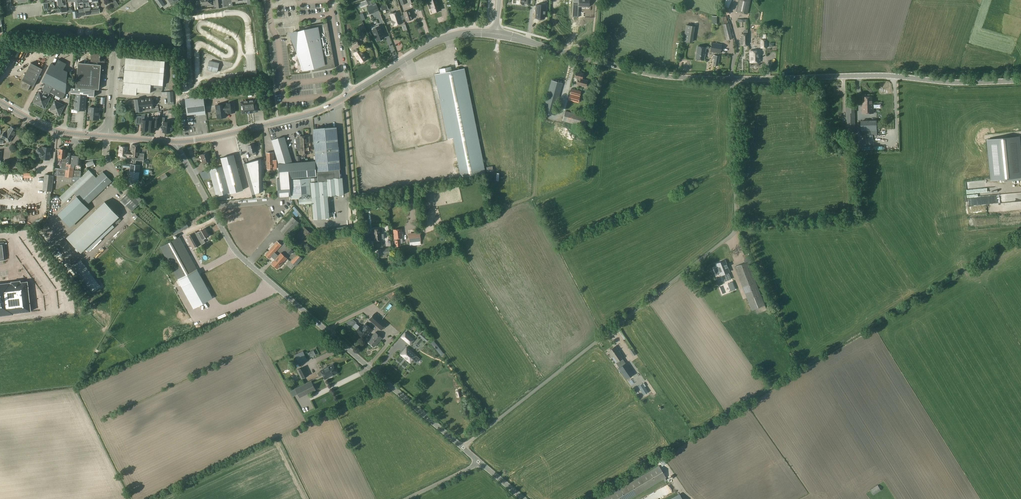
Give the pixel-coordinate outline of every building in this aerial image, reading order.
[(367,1),(369,6),(367,7),(370,14),(379,10),(375,0),(369,0),(367,1)] [(429,9),(431,8),(432,10),(440,8),(437,0),(427,0),(429,9)] [(557,5),(565,5),(565,12),(569,12),(569,2),(566,2),(566,0),(557,0),(557,5)] [(572,17),(578,17),(578,7),(585,7),(585,5),(589,6),(589,7),(589,0),(579,0),(579,5),(573,5),(574,0),(573,0),(572,17)] [(736,11),(747,14),(751,0),(738,0),(736,11)] [(535,5),(535,10),(536,11),(535,18),(544,18),(545,5),(535,5)] [(402,15),(403,19),(405,19),(406,21),(413,19),(410,10),(403,12),(404,15),(402,15)] [(403,19),(402,15),(400,16),(398,12),(394,13),(393,12),(392,12),(392,14),(390,15),(392,20),(391,20),(393,26),(403,23),(402,19),(403,19)] [(297,33),(297,31),(288,32),(291,40),(295,52),(303,73),(335,67),(327,22),(305,26),(305,31),(297,33)] [(729,23),(722,25),(726,40),(732,39),(729,23)] [(692,43),(695,26),(685,24),(683,41),(692,43)] [(379,25),(372,28),(373,29),(372,29),(377,41),(384,38),(380,26),(379,27),(379,25)] [(580,28),(578,36),(581,37),(581,39),(585,40),(585,38),(588,39),(590,33),(586,32),(586,30),(580,28)] [(349,47),(352,52),(360,46),(357,41),(349,47)] [(720,53),(722,44),(711,42),(710,52),(720,53)] [(704,60),(706,47),(697,46),(695,59),(704,60)] [(358,59),(361,63),(366,59),(364,56),(365,56),(360,49),(354,53),(358,60),(358,59)] [(760,62),(760,51),(750,51),(750,62),(760,62)] [(91,64),(104,65),(105,61),(102,61),(101,60),(102,60),(101,61),(100,60),(100,59),(100,57),(100,56),(100,54),(97,54),(97,53),(96,53),(96,54),(91,53),(91,64)] [(151,84),(151,85),(159,85),(161,60),(126,57),(124,81),(151,84)] [(42,90),(45,91),(49,93),(50,92),(63,99),(66,93),(68,72),(62,69),(66,63),(58,59),(55,65),(51,63),(42,81),(46,83),(42,90)] [(219,64),(209,61),(207,70),(217,72),(219,64)] [(23,81),(21,87),(28,90),(31,84),(34,86),(43,69),(31,63),(22,80),(23,81)] [(104,65),(91,64),(78,63),(77,78),(100,80),(101,70),(102,70),(104,69),(104,65)] [(256,74),(256,69),(246,70),(246,66),(243,66),(244,75),(256,74)] [(447,139),(453,138),(461,178),(485,173),(464,68),(452,71),(451,67),(439,69),(440,73),(434,74),(447,139)] [(576,70),(574,77),(578,78),(577,81),(579,81),(578,85),(586,87),(587,80),(583,79),(584,76),(583,75),(583,73),(579,72),(579,71),(576,70)] [(99,89),(100,80),(77,78),(76,87),(95,89),(99,89)] [(542,112),(554,115),(563,83),(551,80),(542,112)] [(150,93),(151,85),(151,84),(124,81),(123,94),(137,95),(137,92),(150,93)] [(94,96),(95,89),(76,87),(71,87),(71,93),(75,93),(87,94),(87,95),(87,96),(94,96)] [(577,104),(581,91),(571,88),(568,101),(577,104)] [(45,91),(44,95),(39,93),(36,99),(38,100),(36,103),(44,107),(49,98),(48,97),(49,93),(45,91)] [(75,99),(74,110),(85,111),(87,94),(75,93),(75,99)] [(126,100),(126,105),(136,104),(137,111),(142,111),(142,110),(148,109),(148,111),(150,111),(150,109),(153,108),(151,97),(135,99),(126,100)] [(206,114),(203,97),(185,99),(187,114),(196,113),(196,115),(206,114)] [(873,103),(872,103),(872,97),(863,97),(863,103),(862,103),(863,113),(873,113),(873,103)] [(256,100),(241,102),(242,113),(248,112),(248,113),(252,112),(257,111),(256,100)] [(846,100),(846,114),(846,117),(846,132),(847,132),(855,131),(855,113),(855,104),(851,104),(851,100),(846,100)] [(54,108),(52,111),(59,115),(64,106),(55,101),(52,107),(54,108)] [(215,109),(216,110),(217,118),(221,118),(222,118),(224,118),(225,117),(226,117),(225,112),(228,112),(228,113),(235,112),(234,103),(227,104),(227,105),(224,106),(224,104),(216,105),(216,106),(215,106),(215,109)] [(99,119),(100,108),(89,107),(89,112),(91,112),(90,119),(99,119)] [(562,121),(585,127),(588,117),(565,111),(562,121)] [(148,132),(149,120),(144,120),(144,116),(136,116),(135,124),(141,124),(141,130),(144,130),(144,132),(148,132)] [(160,125),(161,118),(153,117),(153,121),(149,120),(148,132),(152,132),(152,131),(155,131),(155,125),(160,125)] [(161,118),(160,125),(163,126),(163,132),(165,132),(165,133),(169,134),(169,132),(171,133),(171,130),(172,130),(173,127),(171,127),(172,122),(164,121),(164,118),(161,118)] [(877,120),(861,120),(861,136),(877,135),(877,120)] [(9,130),(7,133),(5,132),(1,137),(9,142),(12,137),(13,137),(15,133),(15,132),(16,130),(11,127),(9,130)] [(330,128),(314,130),(318,178),(310,178),(290,179),(292,199),(311,197),(311,198),(312,203),(313,219),(330,218),(328,196),(344,194),(342,177),(334,178),(332,153),(338,153),(336,128),(333,128),(333,127),(330,128)] [(299,138),(296,138),(297,151),(300,150),(300,154),(305,154),(304,136),(299,136),(299,138)] [(992,180),(1005,179),(1006,181),(1020,180),(1020,149),(1020,150),(1019,136),(987,139),(992,180)] [(284,138),(273,141),(278,159),(278,160),(278,164),(279,178),(277,178),(278,197),(290,196),(289,178),(306,176),(316,176),(315,161),(305,161),(288,163),(288,157),(289,156),(284,138)] [(251,155),(256,154),(256,151),(254,144),(248,146),(250,153),(251,155)] [(129,156),(129,160),(143,161),(144,154),(139,153),(140,145),(132,145),(131,151),(127,151),(127,147),(119,147),(119,156),(127,156),(129,156)] [(49,159),(51,148),(43,147),(43,149),(38,148),(37,156),(42,157),(41,158),(49,159)] [(67,162),(68,153),(66,153),(66,150),(60,149),(59,157),(62,158),(62,162),(67,162)] [(200,155),(203,164),(204,163),(205,165),(209,163),(208,162),(211,161),(208,152),(200,155)] [(273,160),(273,152),(266,153),(267,161),(266,161),(266,164),(267,164),(267,169),(277,168),(276,160),(273,160)] [(73,177),(80,178),(81,165),(82,155),(68,153),(67,162),(62,162),(61,169),(58,168),(57,175),(65,176),(73,177)] [(223,165),(222,166),(209,169),(216,194),(229,190),(229,193),(230,193),(243,190),(234,155),(234,154),(221,158),(223,165)] [(20,169),(21,160),(19,159),(19,161),(15,160),(14,164),(12,163),(11,167),(20,169)] [(261,159),(244,164),(253,194),(262,192),(261,159)] [(138,182),(140,165),(131,164),(129,182),(138,182)] [(89,170),(60,197),(65,202),(81,187),(93,199),(98,194),(112,181),(103,172),(96,178),(89,170)] [(54,175),(44,174),(43,190),(52,191),(54,175)] [(275,184),(275,175),(266,174),(266,178),(270,178),(270,184),(275,184)] [(128,192),(120,200),(132,211),(140,203),(128,192)] [(992,195),(993,203),(1020,201),(1020,193),(992,195)] [(77,196),(58,214),(67,223),(86,206),(77,196)] [(119,217),(104,201),(67,237),(81,252),(119,217)] [(230,216),(282,213),(281,205),(272,205),(272,209),(230,212),(230,216)] [(280,231),(287,236),(299,222),(292,217),(280,231)] [(171,229),(174,234),(189,227),(186,221),(171,229)] [(199,232),(200,235),(197,236),(195,232),(186,237),(192,249),(201,244),(199,241),(209,236),(205,228),(199,232)] [(373,241),(382,240),(381,229),(372,230),(373,241)] [(400,243),(403,243),(401,229),(393,230),(395,246),(400,246),(400,243)] [(410,247),(421,246),(420,234),(417,234),(417,232),(413,232),(413,234),(408,235),(410,247)] [(179,237),(160,247),(178,280),(197,270),(196,267),(179,237)] [(275,259),(278,256),(274,252),(281,245),(277,241),(265,254),(269,258),(271,256),(275,259)] [(378,249),(379,255),(380,255),(380,257),(390,255),(389,248),(378,249)] [(278,256),(275,259),(271,263),(277,269),(287,258),(281,253),(278,256)] [(292,269),(295,266),(302,258),(297,253),(290,261),(290,262),(287,265),(292,269)] [(729,271),(724,260),(716,264),(721,275),(721,274),(724,282),(731,279),(729,273),(728,273),(728,272),(729,271)] [(79,261),(72,266),(92,293),(100,287),(86,268),(85,268),(79,261)] [(752,310),(765,305),(747,261),(734,267),(752,310)] [(200,276),(181,286),(193,308),(212,298),(200,276)] [(14,314),(14,313),(31,311),(28,287),(28,286),(27,282),(20,282),(20,281),(12,282),(12,283),(10,283),(10,282),(0,284),(0,315),(14,314)] [(382,320),(374,313),(369,319),(376,325),(377,324),(378,324),(382,320)] [(383,328),(386,324),(382,320),(378,324),(377,324),(376,325),(381,330),(383,328)] [(358,333),(364,339),(368,334),(372,329),(365,324),(362,327),(360,326),(356,331),(358,333)] [(368,334),(364,339),(369,342),(374,347),(382,337),(377,332),(372,337),(368,334)] [(401,337),(410,344),(414,340),(405,332),(401,337)] [(608,351),(616,362),(623,357),(615,346),(608,351)] [(401,354),(410,362),(416,356),(407,347),(401,354)] [(295,355),(298,363),(307,359),(303,351),(295,355)] [(630,358),(638,377),(643,375),(642,373),(644,372),(637,355),(630,358)] [(633,374),(625,363),(618,368),(626,379),(633,374)] [(320,377),(323,375),(336,369),(333,364),(328,367),(327,367),(324,368),(324,369),(321,371),(322,371),(318,373),(320,377)] [(297,370),(302,378),(308,375),(307,372),(305,373),(303,367),(297,370)] [(336,369),(323,375),(326,379),(333,376),(334,377),(336,375),(336,374),(338,373),(336,369)] [(311,381),(296,389),(300,397),(313,391),(311,387),(313,385),(311,381)] [(643,383),(638,386),(644,395),(648,392),(645,387),(646,386),(644,383),(643,383)] [(647,396),(640,403),(642,406),(650,398),(647,396)] [(665,477),(658,465),(602,498),(628,498),(665,477)] [(881,490),(878,485),(870,490),(873,495),(881,490)]
